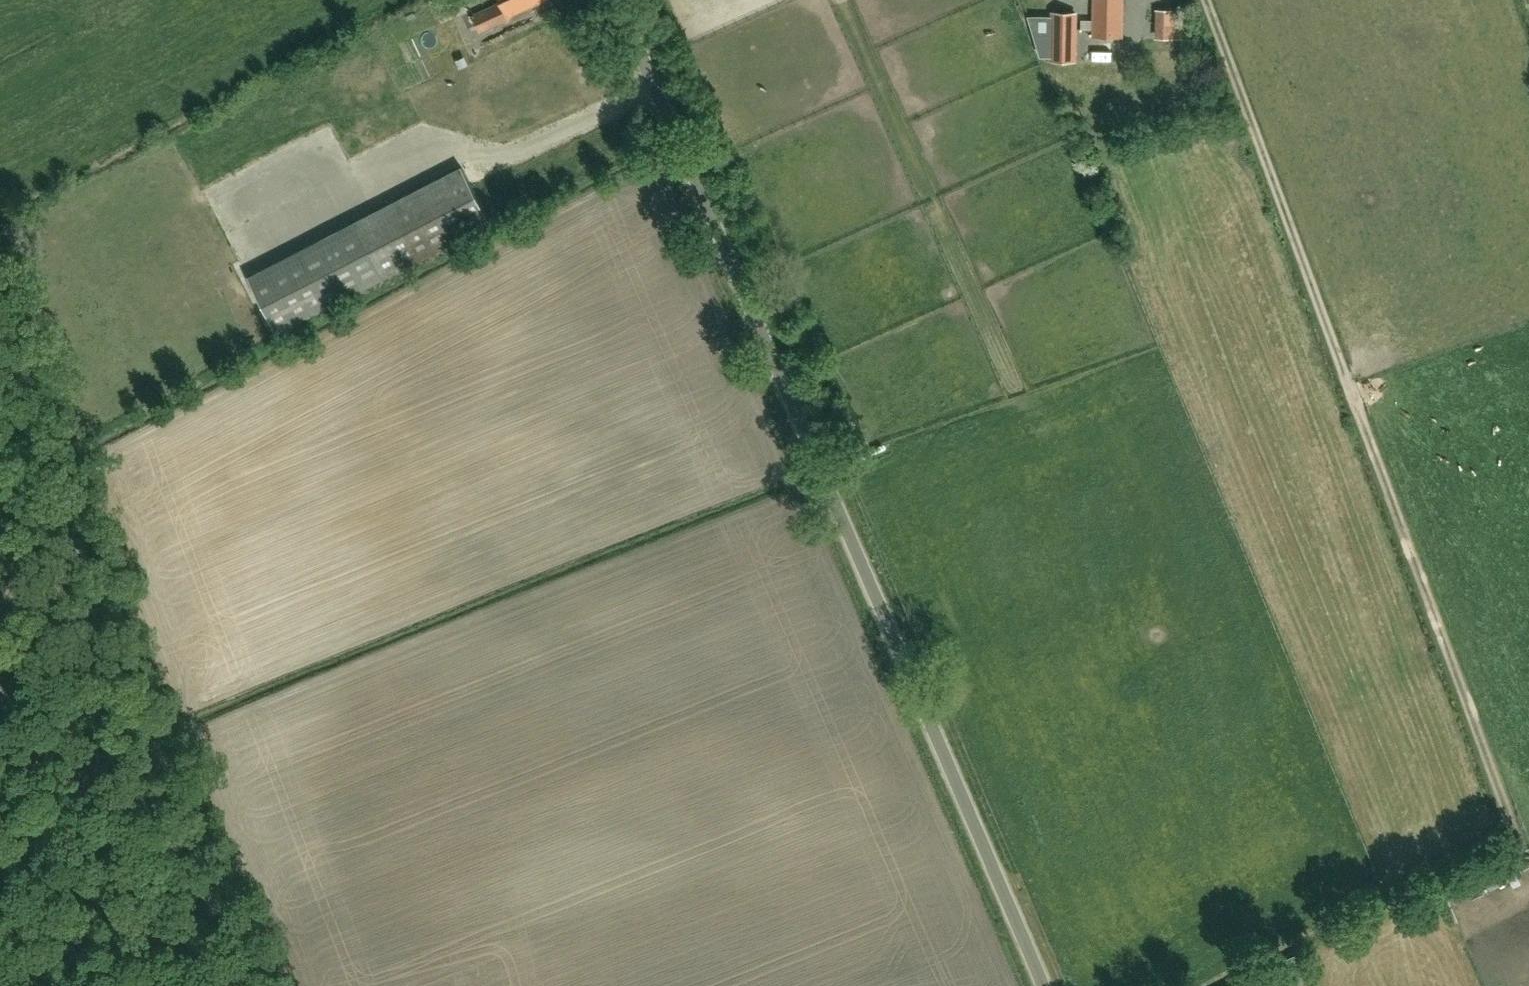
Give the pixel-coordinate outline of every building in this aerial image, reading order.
[(468,0),(440,0),(445,11),(468,0)] [(541,0),(501,0),(502,2),(473,15),(480,32),(509,19),(508,15),(541,0)] [(1093,36),(1122,36),(1123,0),(1094,0),(1093,36)] [(1175,11),(1155,10),(1155,40),(1184,40),(1184,18),(1174,18),(1175,11)] [(1075,61),(1076,13),(1054,12),(1052,60),(1075,61)] [(463,167),(356,223),(249,279),(277,332),(491,220),(463,167)]
